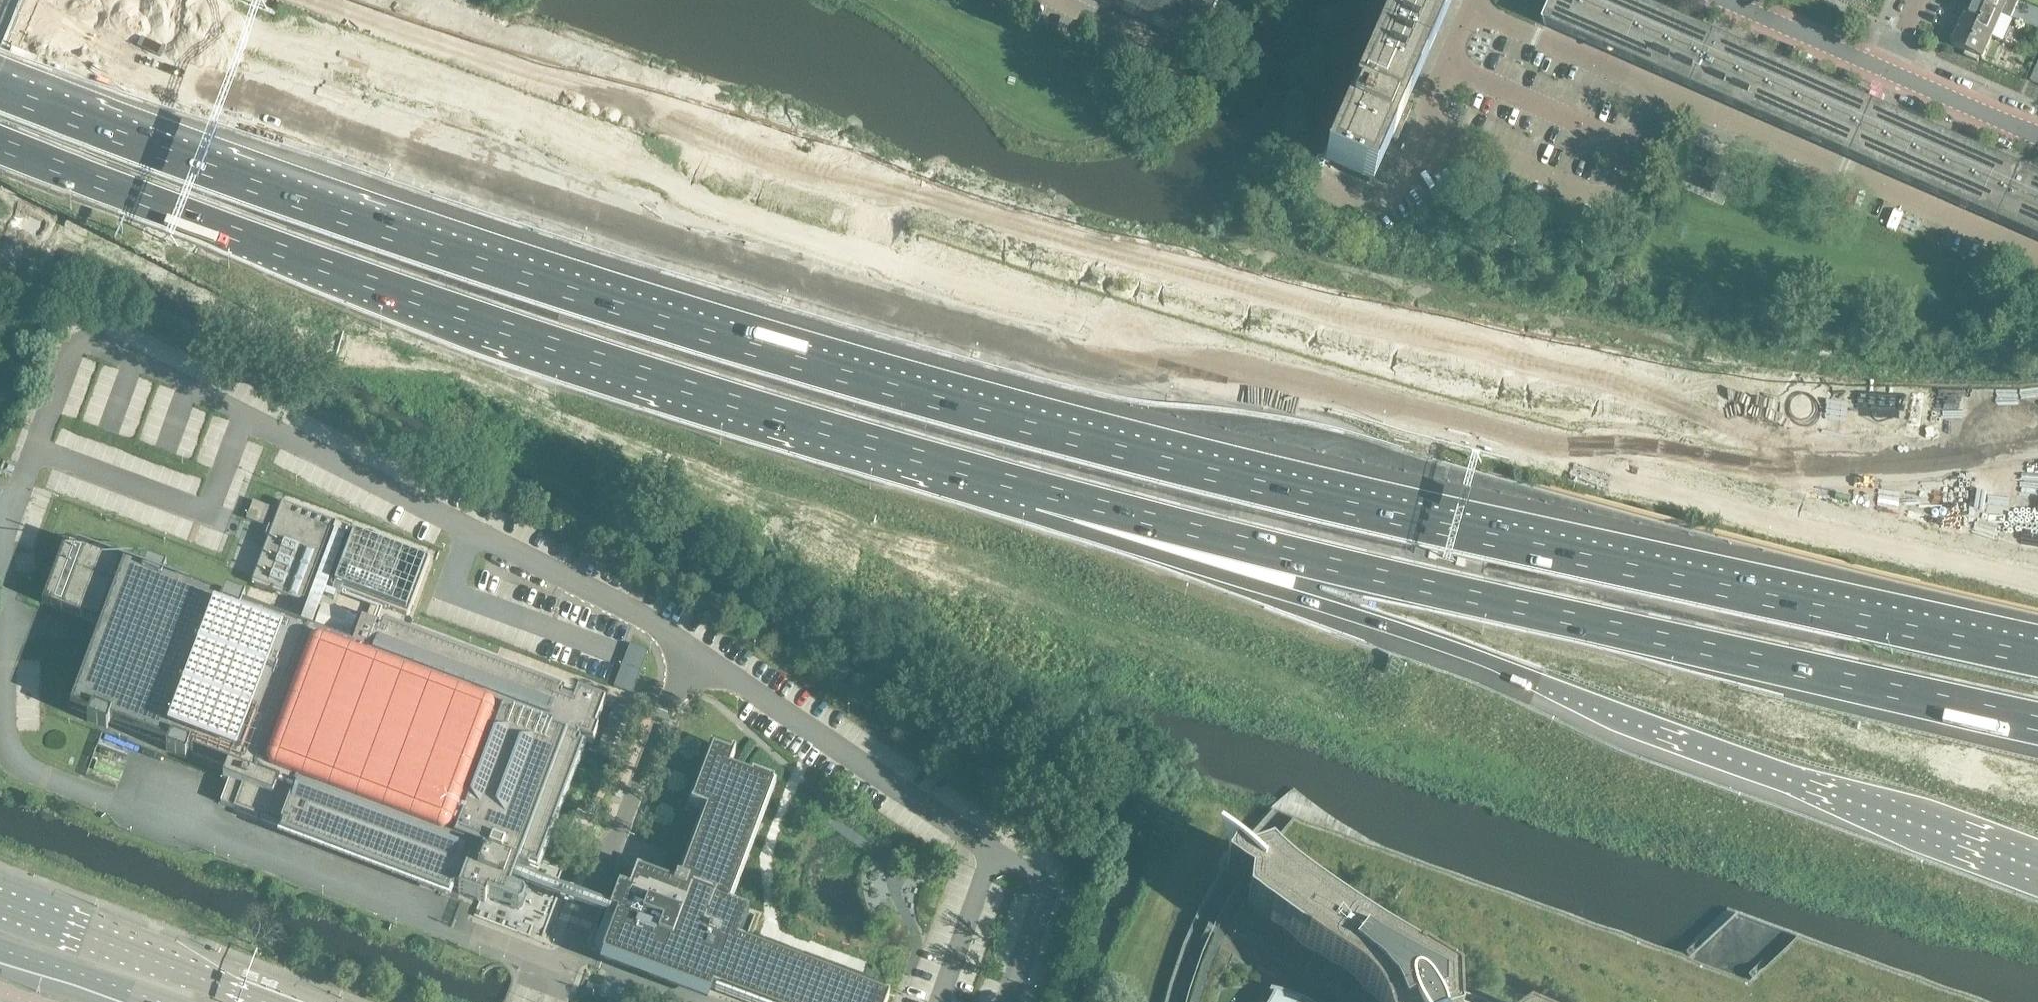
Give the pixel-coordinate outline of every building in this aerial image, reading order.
[(1200,47),(1217,4),(1216,4),(1206,0),(1093,0),(1200,47)] [(1324,163),(1372,182),(1392,139),(1397,141),(1412,108),(1407,105),(1453,0),(1396,0),(1324,163)] [(1547,26),(1893,177),(2037,241),(2037,180),(2034,178),(2035,175),(2036,175),(2037,172),(2025,166),(2023,170),(2024,170),(2022,173),(1914,125),(1883,112),(1883,111),(1879,110),(1885,95),(1877,92),(1870,106),(1867,104),(1867,105),(1728,44),(1729,41),(1731,38),(1719,32),(1717,36),(1716,39),(1627,0),(1557,0),(1545,26),(1547,27),(1547,26)] [(2009,0),(1973,0),(1972,1),(2002,15),(2009,0)] [(1992,38),(2002,15),(1972,1),(1962,24),(1992,38)] [(1992,38),(1962,24),(1952,46),(1966,52),(1964,56),(1965,56),(1966,56),(1977,61),(1978,62),(1979,58),(1983,60),(1992,38)] [(2020,60),(2027,64),(2031,56),(2018,50),(2019,48),(2002,38),(1991,58),(2014,71),(2020,60)] [(110,451),(115,439),(102,434),(97,446),(110,451)] [(298,628),(272,618),(243,607),(245,600),(226,593),(223,600),(164,577),(166,570),(147,563),(144,570),(66,540),(42,603),(101,625),(70,708),(90,715),(87,722),(107,729),(109,722),(169,745),(166,751),(186,759),(188,752),(227,767),(223,779),(229,781),(221,803),(225,805),(234,808),(234,809),(312,838),(393,868),(391,872),(447,894),(450,886),(460,889),(458,893),(485,903),(487,899),(506,907),(519,911),(520,911),(521,911),(522,910),(522,909),(523,908),(526,901),(526,900),(526,899),(525,898),(525,897),(524,896),(523,896),(516,893),(519,886),(520,888),(521,889),(522,889),(524,890),(525,891),(526,891),(528,890),(530,890),(531,889),(532,888),(533,887),(533,886),(533,884),(533,882),(533,880),(532,879),(531,878),(530,877),(528,876),(527,876),(526,876),(524,876),(523,877),(526,868),(538,873),(586,745),(578,742),(579,739),(593,744),(598,730),(595,729),(605,703),(578,693),(574,704),(556,697),(558,694),(432,647),(434,642),(387,624),(383,637),(374,633),(376,628),(362,623),(353,647),(310,631),(329,582),(330,582),(330,584),(329,585),(330,586),(331,587),(406,615),(407,616),(409,615),(409,614),(410,614),(430,560),(430,558),(429,557),(428,556),(354,528),(352,528),(351,529),(336,523),(335,522),(335,521),(334,521),(335,517),(285,498),(283,502),(282,502),(281,503),(280,504),(271,527),(269,526),(265,535),(268,536),(251,581),(251,582),(252,583),(253,584),(303,603),(304,603),(305,602),(306,602),(306,601),(307,598),(309,599),(298,628)] [(622,686),(640,689),(649,645),(631,642),(622,686)] [(707,990),(709,987),(715,990),(714,992),(741,1001),(887,1001),(889,997),(888,997),(889,994),(742,939),(741,942),(738,941),(749,913),(730,905),(776,785),(774,784),(730,767),(735,754),(732,752),(732,753),(710,745),(688,804),(691,805),(691,806),(702,811),(677,878),(676,878),(675,882),(638,868),(630,890),(617,885),(607,913),(621,918),(618,928),(614,927),(605,952),(707,990)] [(1252,838),(1234,861),(1230,857),(1228,859),(1232,862),(1218,883),(1200,914),(1186,946),(1171,987),(1167,1001),(1976,1001),(1737,917),(1689,961),(1274,813),(1252,838)]
